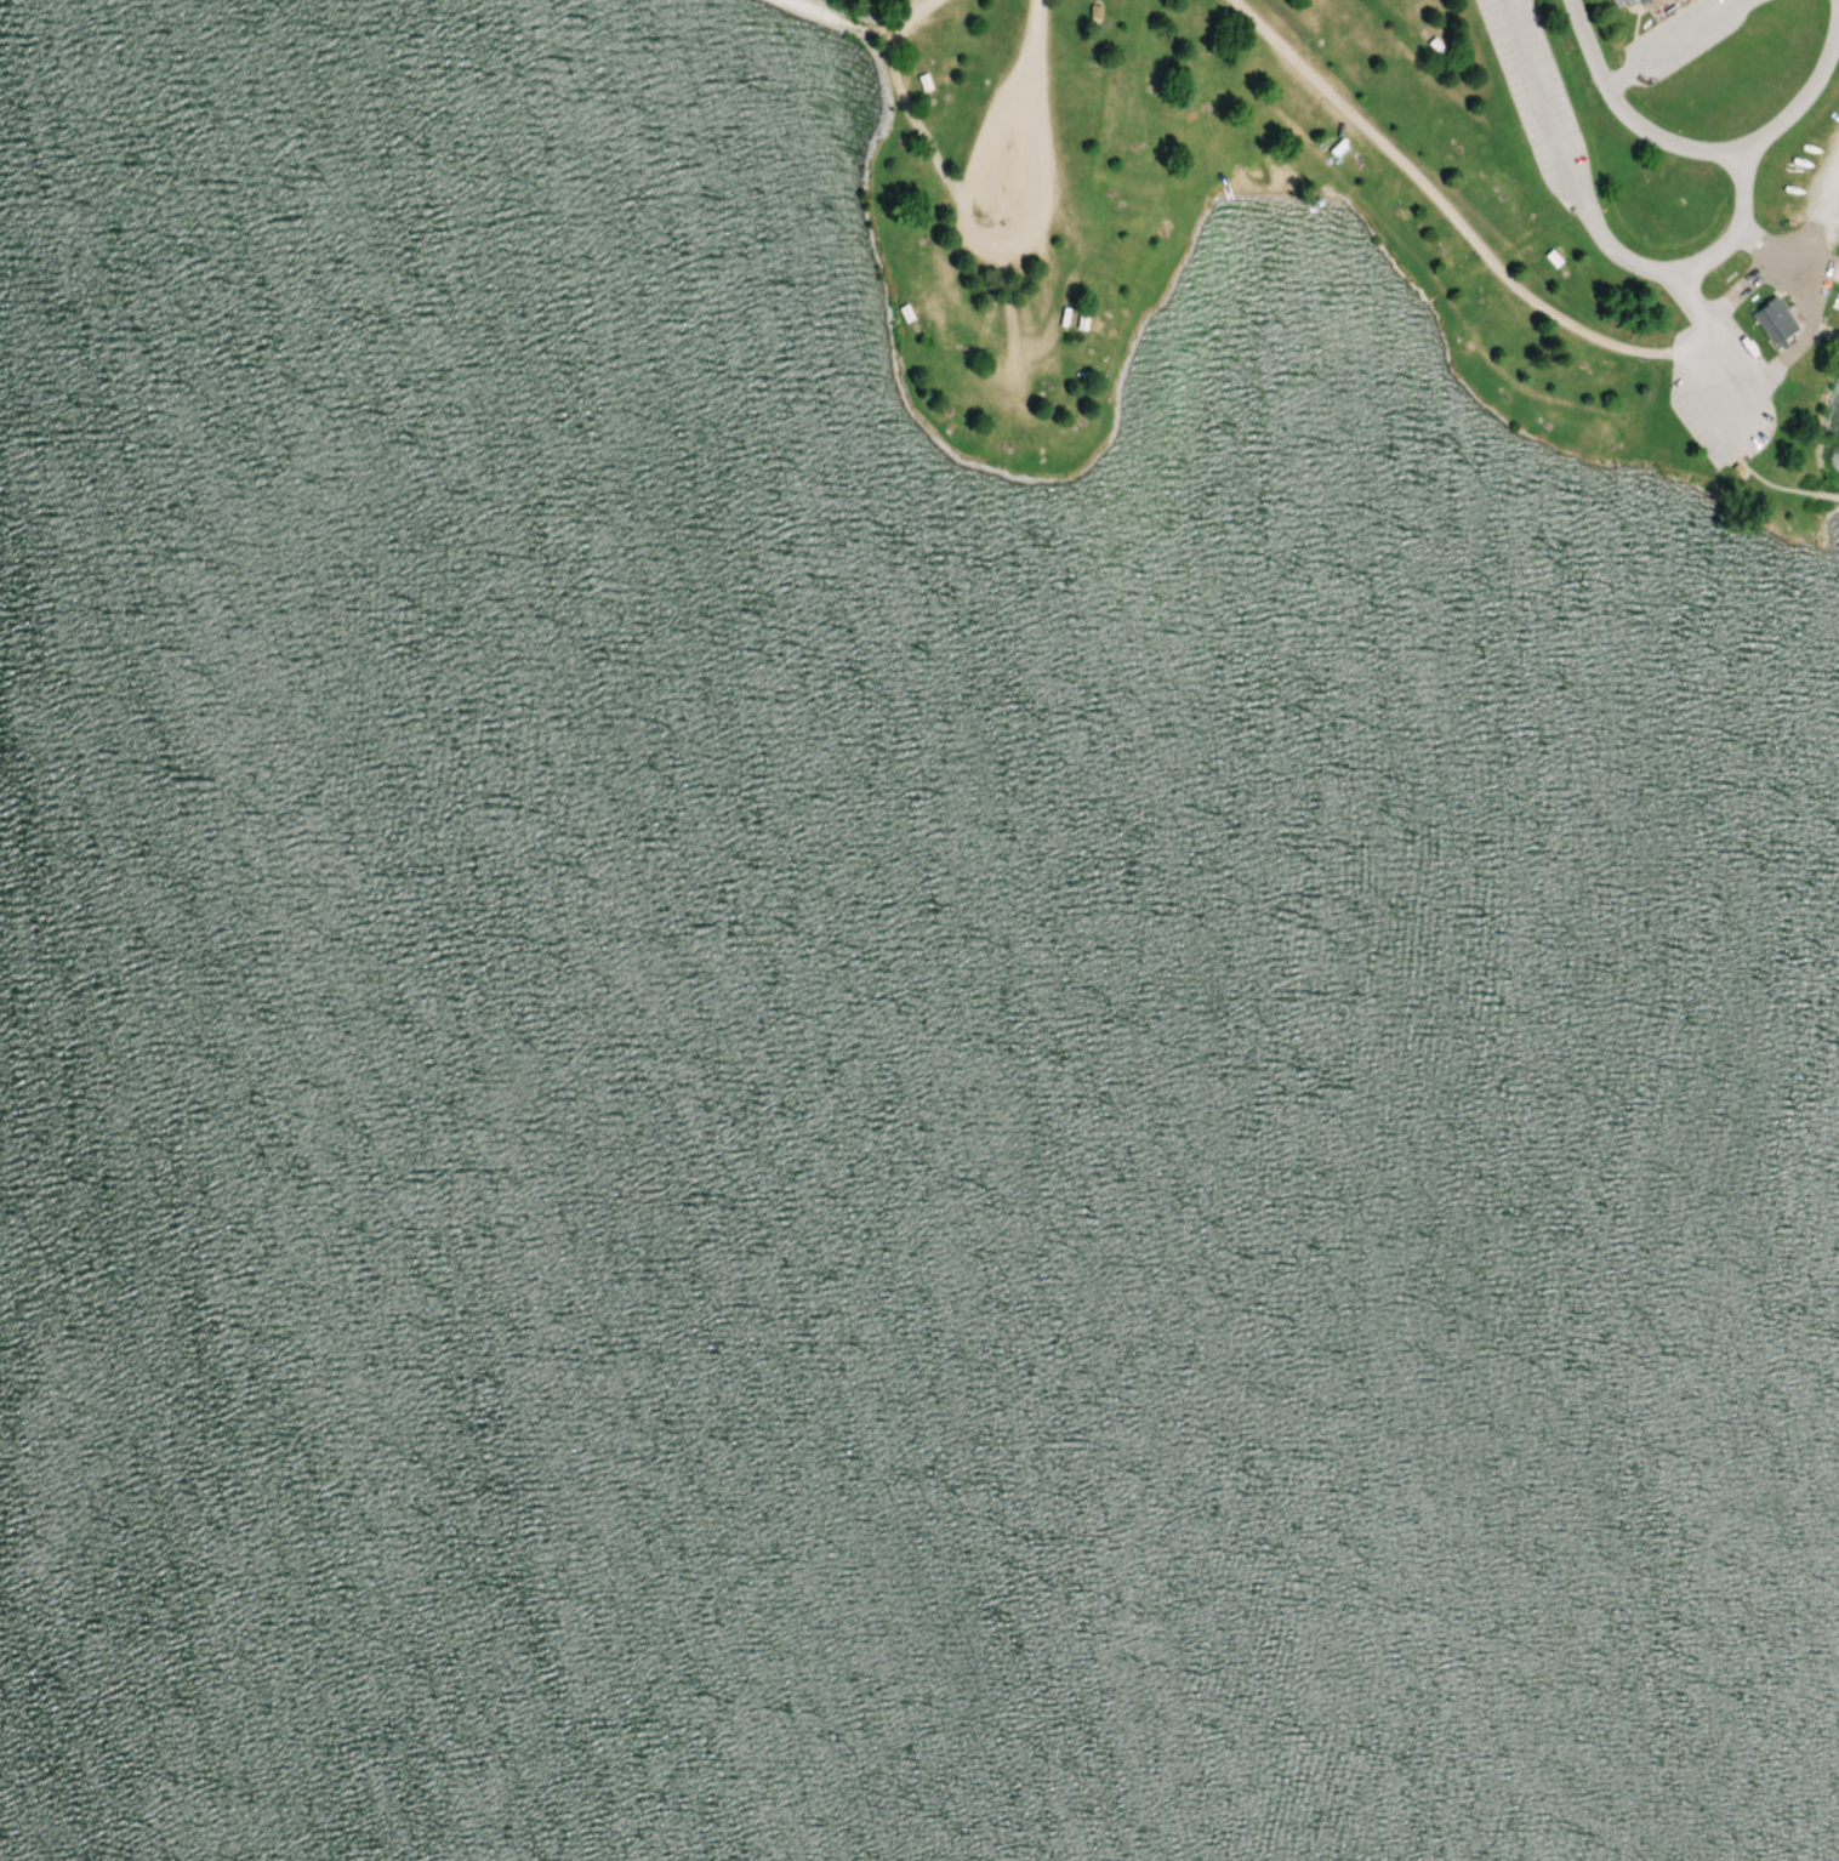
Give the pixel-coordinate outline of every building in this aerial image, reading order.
[(1799,333),(1781,297),(1752,312),(1771,348),(1799,333)]
